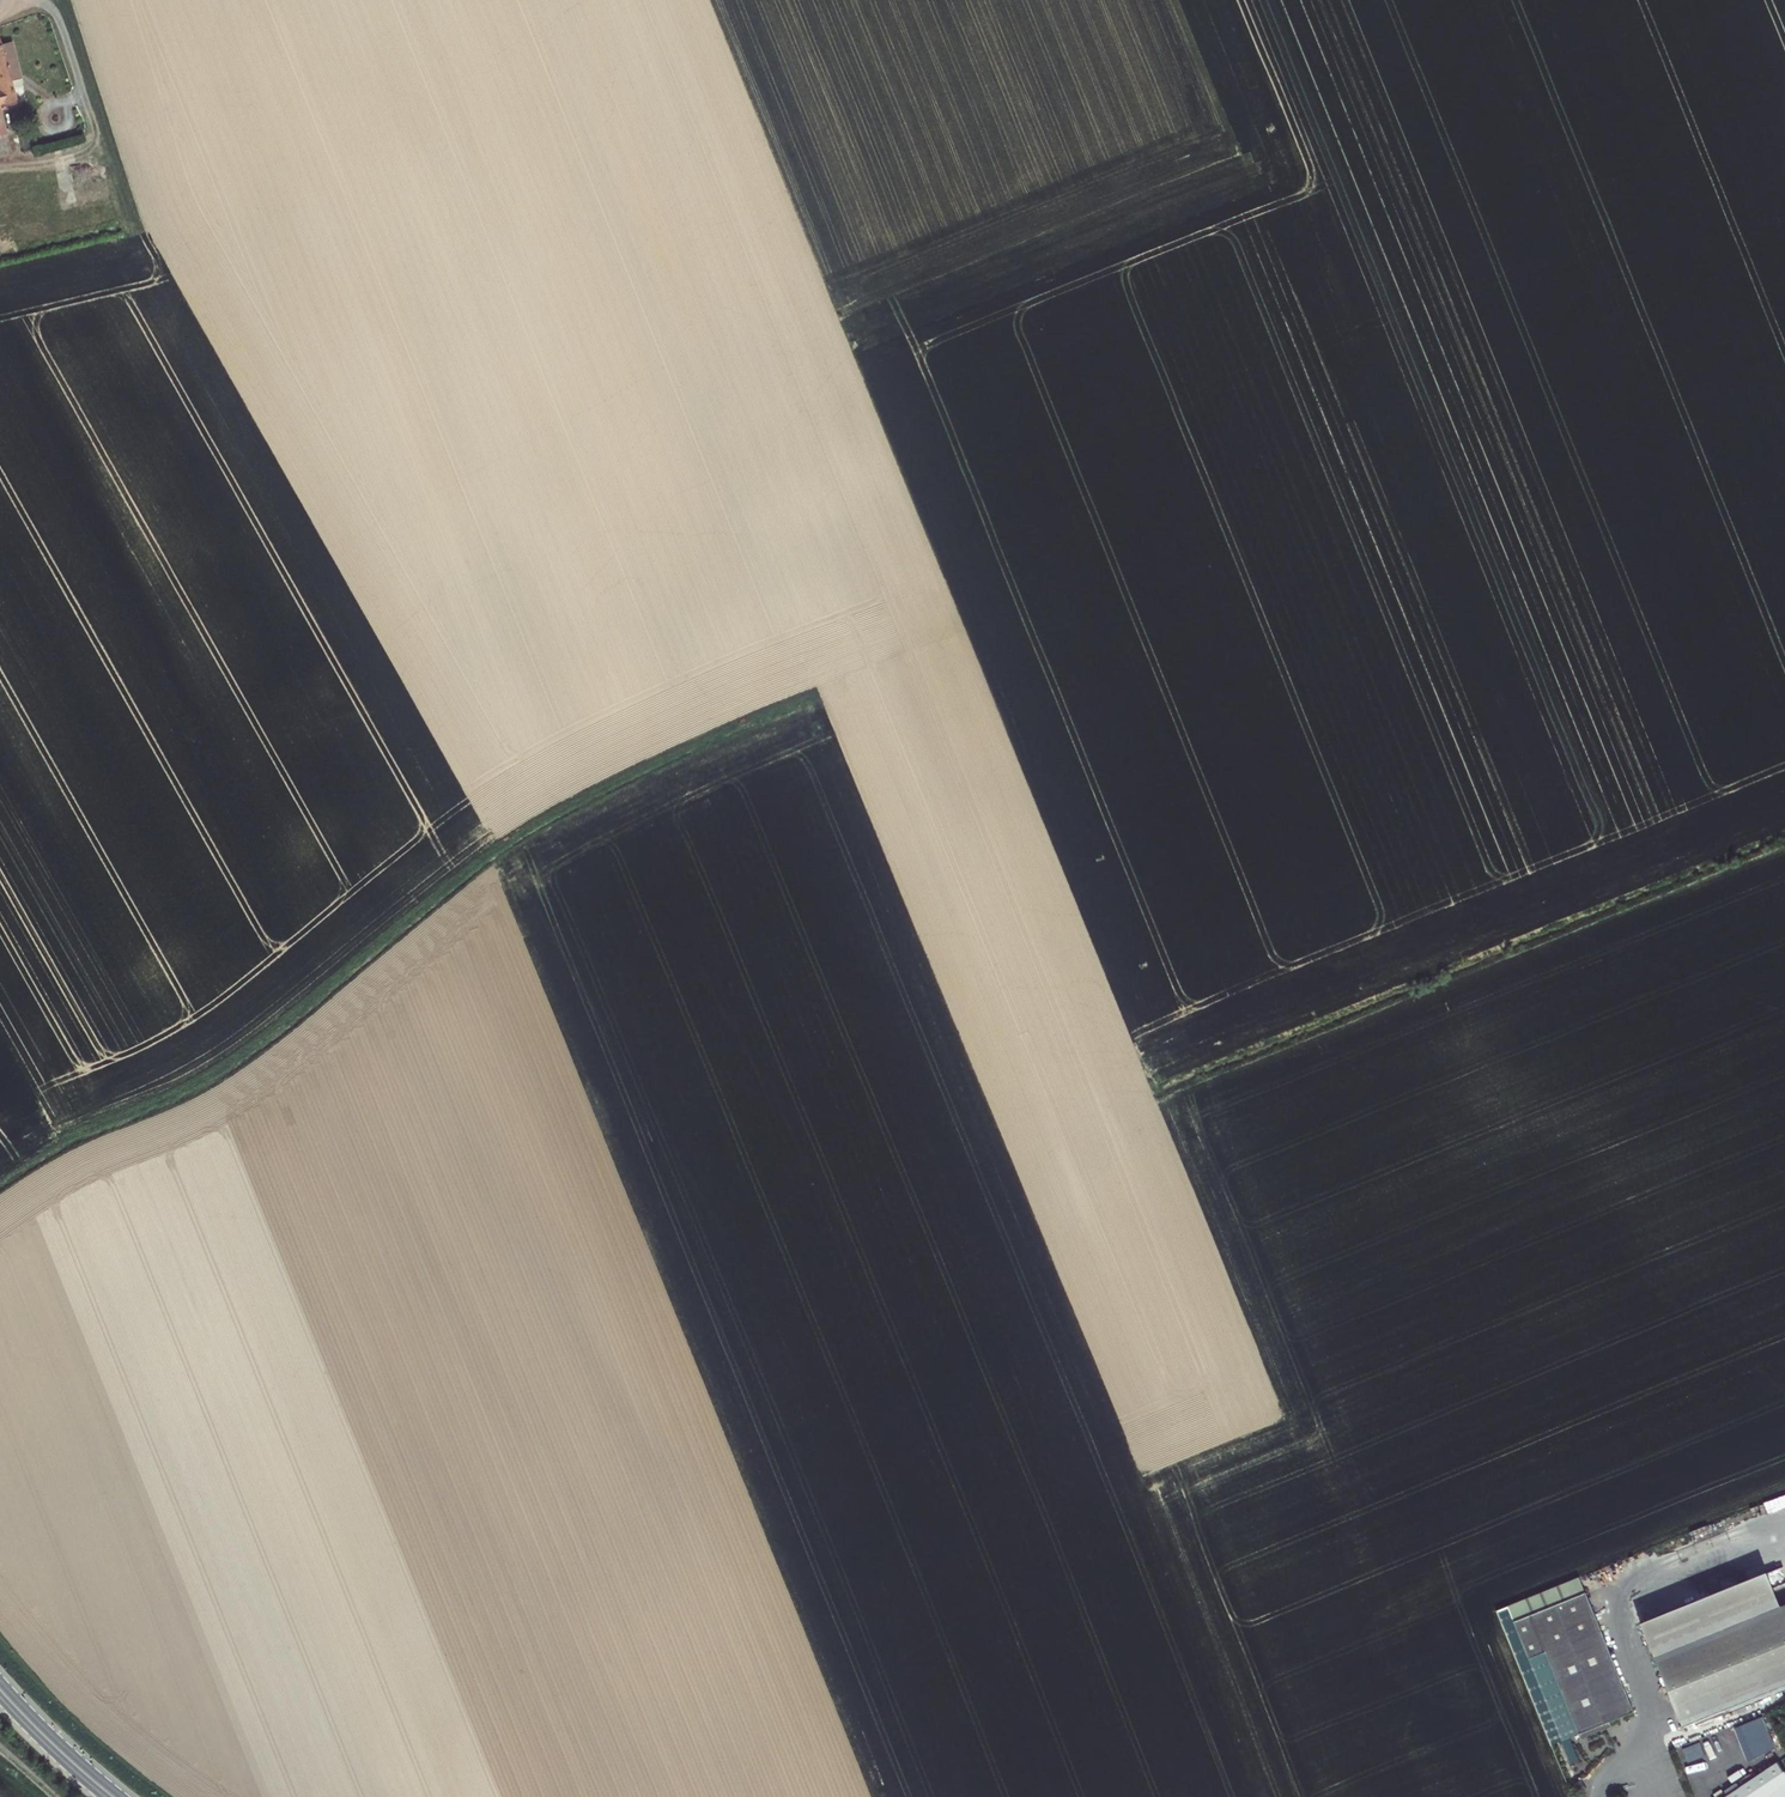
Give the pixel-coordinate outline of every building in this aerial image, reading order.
[(1,108),(16,104),(10,82),(21,80),(11,43),(1,45),(0,41),(0,108),(1,108)] [(1654,1635),(1680,1696),(1691,1723),(1705,1717),(1707,1722),(1731,1712),(1730,1707),(1784,1684),(1784,1597),(1779,1582),(1654,1635)] [(1546,1654),(1579,1736),(1643,1711),(1594,1591),(1531,1617),(1514,1623),(1529,1661),(1546,1654)] [(1529,1661),(1563,1743),(1579,1737),(1579,1736),(1546,1654),(1529,1661)] [(1747,1762),(1776,1750),(1762,1717),(1733,1729),(1747,1762)] [(1699,1742),(1682,1749),(1688,1763),(1705,1756),(1699,1742)] [(1780,1796),(1784,1793),(1784,1774),(1778,1763),(1726,1796),(1780,1796)]
